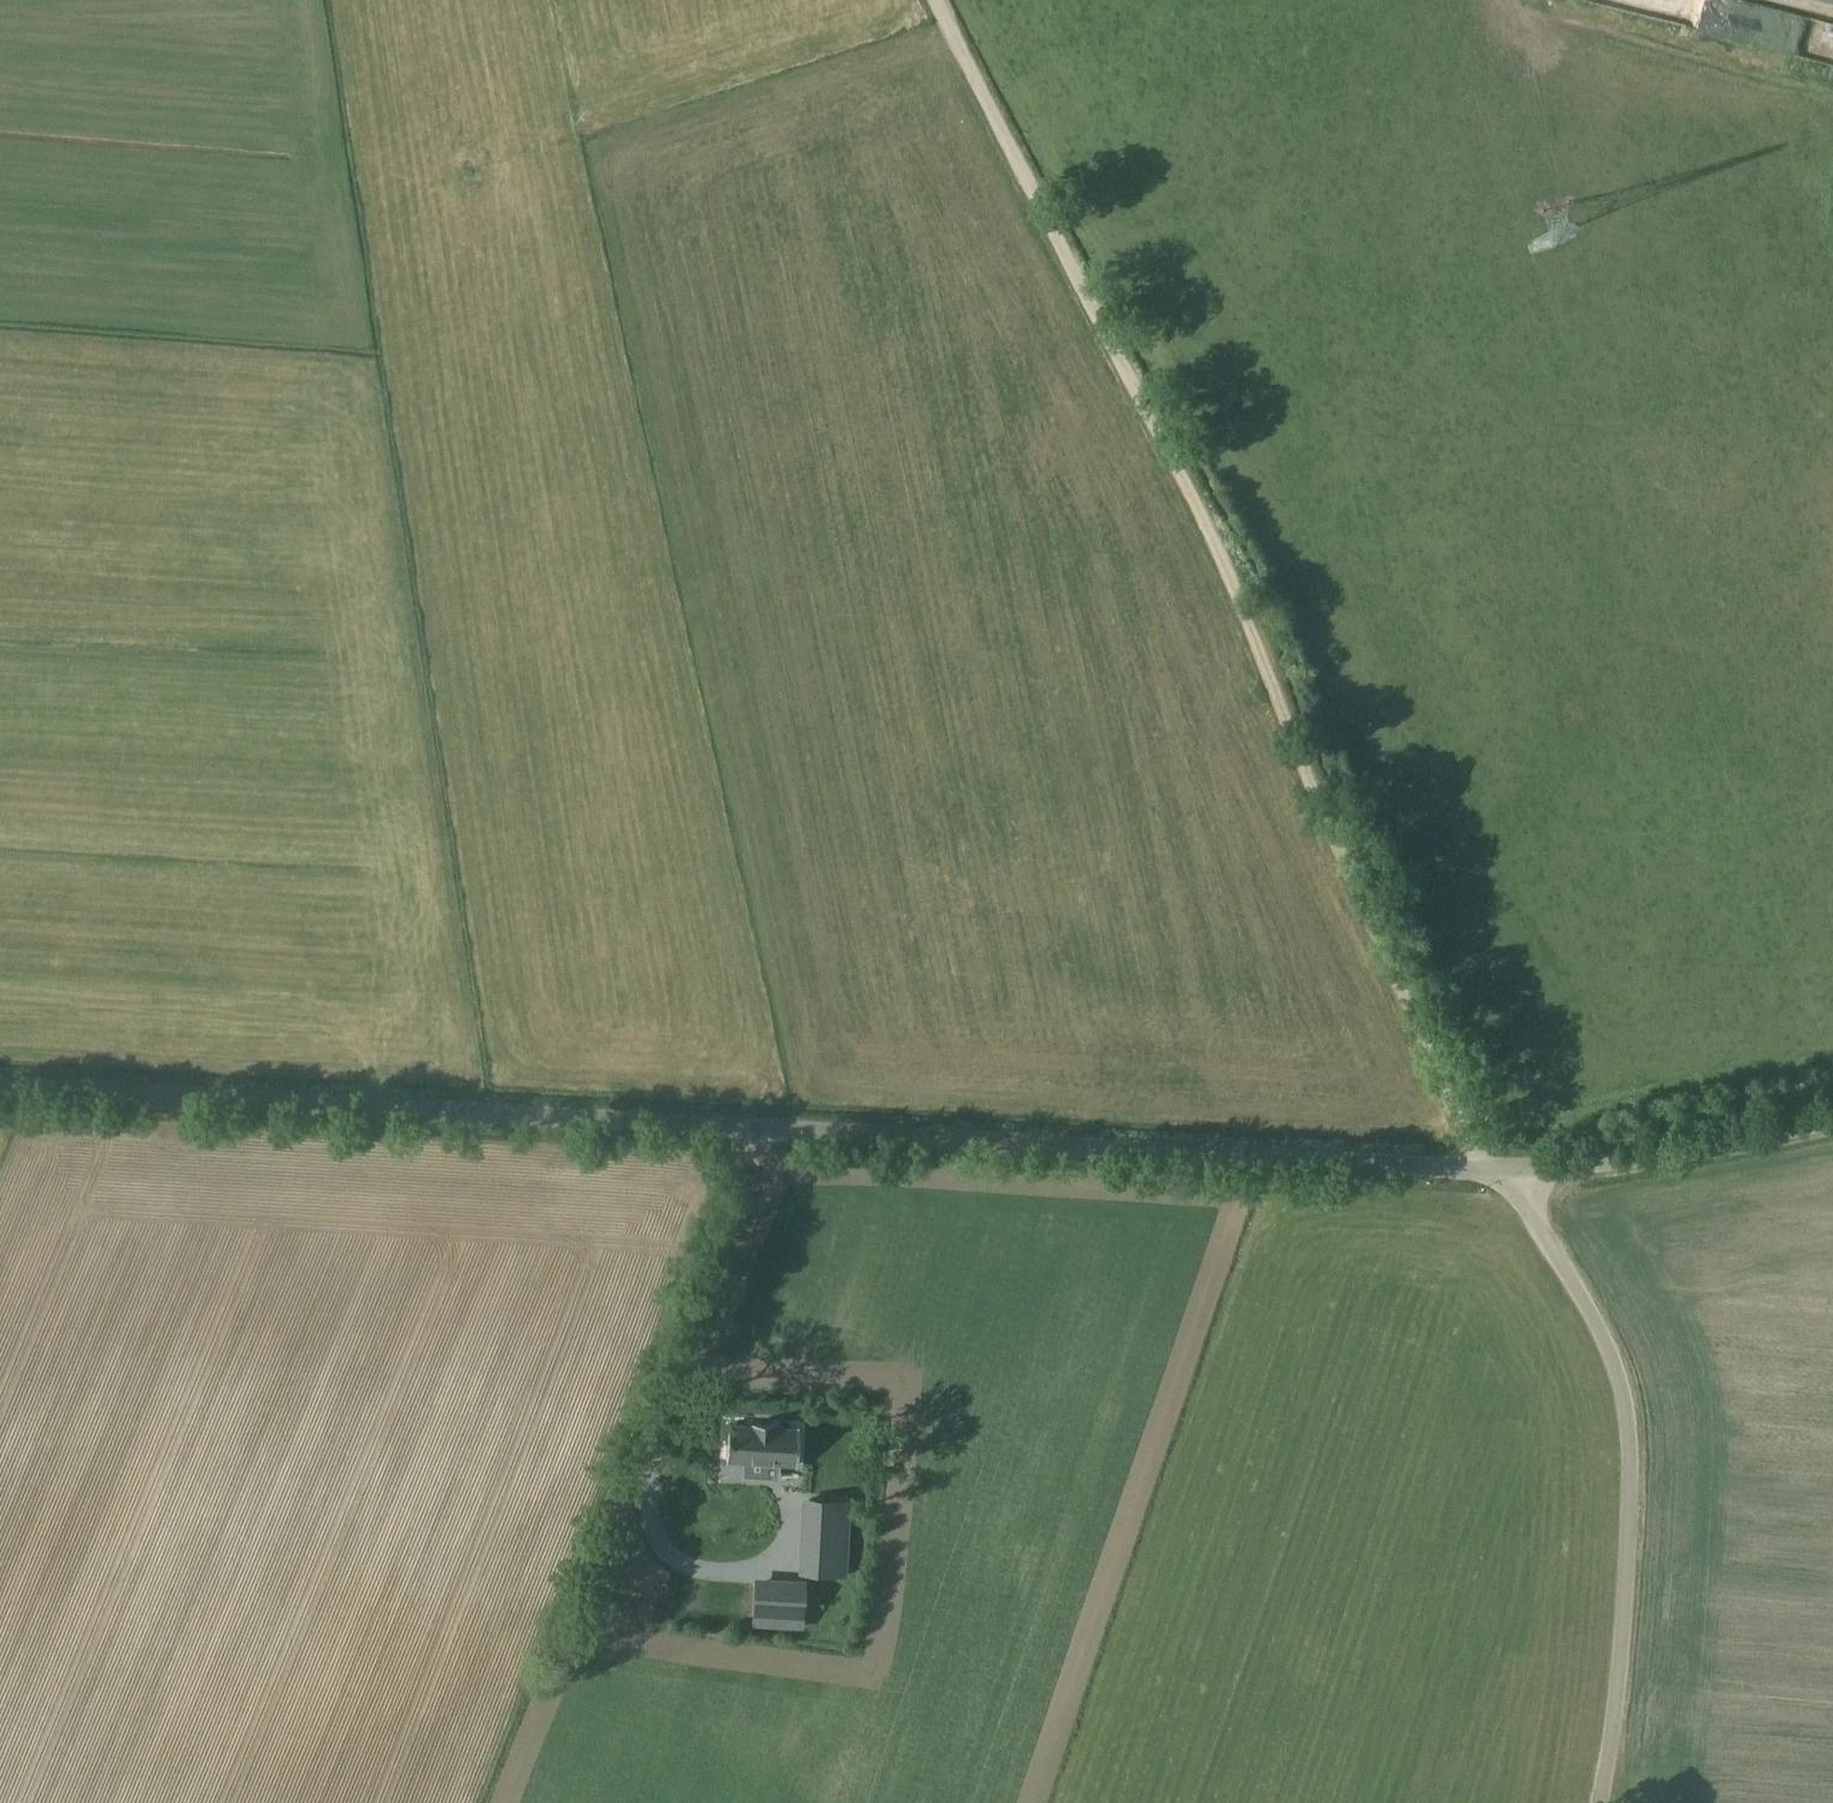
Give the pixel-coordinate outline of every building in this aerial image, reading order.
[(728,1424),(726,1461),(743,1462),(745,1462),(744,1476),(769,1478),(770,1464),(780,1464),(797,1465),(799,1428),(774,1427),(774,1424),(753,1423),(753,1426),(728,1424)] [(809,1499),(805,1573),(844,1575),(848,1501),(809,1499)] [(758,1604),(758,1575),(639,1572),(638,1601),(758,1604)]
